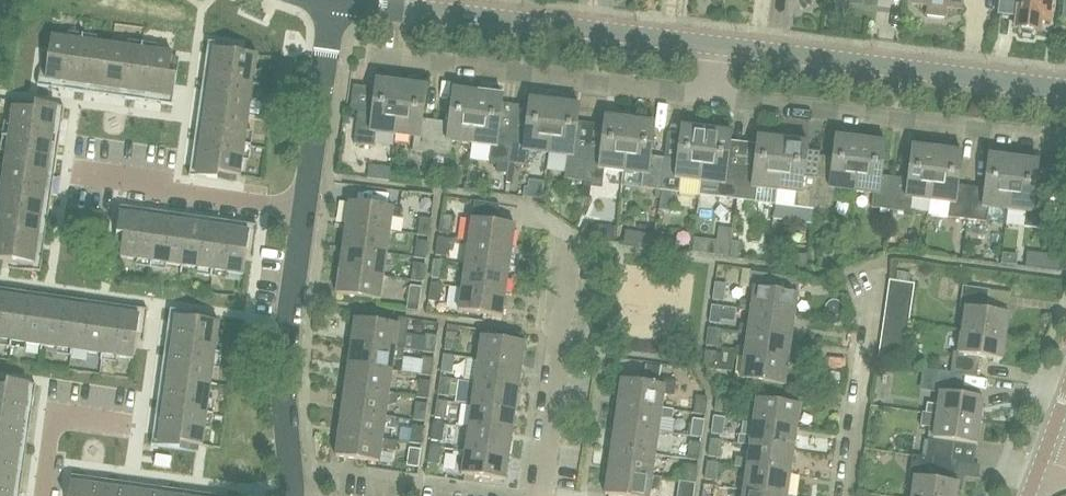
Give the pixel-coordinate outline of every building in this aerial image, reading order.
[(912,3),(928,5),(926,15),(944,17),(945,7),(960,9),(961,0),(913,0),(912,3)] [(998,14),(1015,16),(1014,29),(1021,30),(1022,33),(1030,34),(1032,31),(1038,32),(1040,19),(1050,21),(1052,0),(999,0),(998,14)] [(74,92),(81,41),(50,37),(48,57),(41,56),(37,87),(48,89),(49,81),(65,83),(64,91),(74,92)] [(81,41),(74,92),(85,94),(86,87),(105,89),(111,46),(81,41)] [(202,80),(252,87),(257,56),(236,53),(237,46),(207,42),(205,52),(212,53),(210,70),(203,69),(202,80)] [(111,46),(105,89),(125,92),(124,99),(134,100),(141,50),(111,46)] [(141,50),(134,100),(144,102),(145,94),(162,97),(160,104),(172,106),(178,60),(171,59),(172,54),(141,50)] [(252,87),(202,80),(200,88),(208,89),(205,111),(248,117),(252,87)] [(395,135),(401,83),(375,80),(371,113),(358,111),(354,144),(374,147),(375,133),(395,135)] [(401,83),(395,135),(413,137),(412,152),(431,154),(435,121),(422,120),(426,87),(401,83)] [(452,142),(472,145),(478,93),(452,89),(448,123),(435,121),(431,154),(450,156),(452,142)] [(488,161),(508,164),(512,130),(498,129),(503,96),(478,93),(472,145),(490,147),(488,161)] [(548,154),(554,102),(529,99),(525,132),(512,130),(508,164),(527,166),(528,152),(548,154)] [(7,138),(58,145),(59,136),(53,135),(55,118),(62,119),(63,108),(18,101),(17,109),(12,108),(7,138)] [(580,105),(554,102),(548,154),(567,157),(564,179),(583,182),(587,148),(575,147),(580,105)] [(248,117),(205,111),(202,130),(195,129),(194,139),(243,147),(248,117)] [(604,170),(622,172),(629,120),(604,117),(600,150),(587,148),(583,182),(602,184),(604,170)] [(629,120),(622,172),(643,175),(641,189),(659,191),(663,157),(650,156),(654,123),(629,120)] [(681,179),(699,181),(705,129),(681,126),(677,159),(663,157),(659,191),(679,193),(681,179)] [(735,200),(740,167),(727,165),(731,132),(705,129),(699,181),(719,184),(718,198),(735,200)] [(755,202),(774,204),(782,139),(757,136),(752,168),(740,167),(735,200),(755,202)] [(830,178),(816,176),(812,209),(832,211),(835,188),(854,190),(860,139),(835,136),(830,178)] [(58,145),(7,138),(3,168),(47,174),(50,155),(56,156),(58,145)] [(243,147),(194,139),(192,148),(199,150),(197,166),(190,165),(189,176),(233,183),(234,177),(239,177),(243,147)] [(782,139),(774,204),(775,204),(775,205),(794,207),(812,209),(816,176),(803,175),(807,142),(782,139)] [(870,206),(890,209),(894,176),(882,175),(886,142),(860,139),(854,190),(872,193),(870,206)] [(894,176),(890,209),(909,211),(911,197),(929,199),(927,214),(928,214),(936,148),(911,145),(907,178),(894,176)] [(928,214),(967,219),(971,186),(959,184),(963,152),(936,148),(928,214)] [(1007,209),(1013,158),(988,155),(984,187),(971,186),(967,219),(986,221),(1005,224),(1007,209)] [(1038,161),(1013,158),(1007,209),(1025,212),(1024,225),(1044,228),(1048,195),(1034,193),(1038,161)] [(3,168),(0,191),(0,198),(50,205),(51,196),(44,195),(47,174),(3,168)] [(0,198),(0,229),(39,234),(41,215),(48,216),(50,205),(0,198)] [(346,225),(390,232),(392,217),(401,217),(402,209),(393,208),(349,202),(346,225)] [(474,202),(468,243),(511,249),(514,226),(495,223),(498,206),(474,202)] [(150,262),(157,212),(150,211),(149,218),(131,215),(132,208),(119,206),(113,252),(120,253),(119,257),(150,262)] [(181,266),(187,222),(165,219),(166,213),(157,212),(150,262),(181,266)] [(440,215),(437,233),(449,234),(452,216),(440,215)] [(428,237),(431,219),(419,217),(417,235),(428,237)] [(211,270),(219,221),(210,219),(209,226),(187,222),(181,266),(211,270)] [(219,221),(211,270),(242,275),(245,255),(252,256),(256,226),(245,225),(244,231),(225,228),(226,222),(219,221)] [(346,225),(343,248),(386,254),(390,232),(346,225)] [(603,240),(614,242),(616,228),(604,226),(603,240)] [(0,229),(0,260),(10,261),(9,268),(39,272),(41,262),(35,261),(39,234),(0,229)] [(641,245),(652,247),(653,234),(642,233),(641,245)] [(436,237),(434,255),(446,257),(448,239),(436,237)] [(1048,254),(1062,255),(1063,239),(1050,237),(1048,254)] [(425,259),(428,242),(416,240),(413,257),(425,259)] [(739,258),(741,241),(732,240),(730,257),(739,258)] [(507,271),(511,249),(468,243),(465,265),(507,271)] [(386,254),(343,248),(339,271),(383,278),(386,254)] [(794,251),(793,265),(795,266),(806,267),(808,252),(794,251)] [(433,260),(430,277),(443,280),(445,261),(433,260)] [(422,282),(425,264),(412,263),(410,281),(422,282)] [(504,294),(507,271),(465,265),(461,288),(504,294)] [(383,278),(339,271),(336,294),(380,300),(383,278)] [(753,288),(751,301),(739,300),(738,310),(749,311),(794,317),(797,293),(794,292),(796,278),(749,272),(747,287),(753,288)] [(889,279),(887,293),(912,296),(914,283),(889,279)] [(714,282),(711,300),(723,302),(726,283),(714,282)] [(429,283),(427,301),(439,303),(442,284),(429,283)] [(419,307),(421,287),(409,286),(406,305),(419,307)] [(962,330),(1005,337),(1009,313),(986,310),(989,290),(963,286),(960,308),(965,308),(962,330)] [(501,318),(504,294),(461,288),(458,312),(501,318)] [(17,291),(9,290),(8,297),(0,296),(0,340),(10,341),(17,291)] [(17,291),(10,341),(40,346),(46,303),(24,300),(25,292),(17,291)] [(910,309),(912,296),(887,293),(885,306),(910,309)] [(46,303),(40,346),(70,350),(78,300),(70,298),(69,306),(46,303)] [(78,300),(70,350),(101,354),(107,312),(85,308),(86,301),(78,300)] [(711,305),(708,323),(720,324),(722,306),(711,305)] [(885,306),(883,319),(908,323),(910,309),(885,306)] [(107,312),(101,354),(132,359),(134,339),(142,340),(146,310),(134,308),(134,315),(107,312)] [(164,347),(215,354),(219,323),(199,320),(200,313),(169,309),(168,321),(175,322),(172,340),(165,339),(164,347)] [(749,311),(747,325),(740,324),(739,331),(746,332),(746,334),(791,339),(794,317),(749,311)] [(354,318),(351,343),(403,350),(408,319),(398,318),(397,324),(354,318)] [(881,332),(907,336),(908,323),(883,319),(881,332)] [(707,328),(705,346),(716,347),(719,329),(707,328)] [(954,352),(951,373),(963,375),(977,377),(979,357),(1002,360),(1005,337),(962,330),(958,353),(954,352)] [(445,332),(443,349),(455,351),(458,333),(445,332)] [(905,349),(907,336),(881,332),(880,345),(905,349)] [(434,353),(437,336),(424,334),(422,352),(434,353)] [(732,355),(743,356),(743,357),(788,362),(791,339),(746,334),(744,347),(733,346),(732,355)] [(480,337),(477,360),(521,366),(524,343),(480,337)] [(402,359),(403,350),(351,343),(348,365),(391,371),(392,358),(402,359)] [(903,362),(905,349),(880,345),(878,358),(903,362)] [(167,378),(210,384),(215,354),(164,347),(163,355),(170,356),(167,378)] [(704,350),(701,368),(713,370),(716,351),(704,350)] [(442,354),(439,371),(451,374),(454,356),(442,354)] [(431,376),(433,359),(421,357),(418,375),(431,376)] [(743,357),(740,379),(784,386),(788,362),(743,357)] [(517,388),(521,366),(477,360),(474,382),(517,388)] [(388,393),(391,371),(348,365),(345,387),(388,393)] [(937,415),(980,421),(983,399),(960,395),(963,375),(951,373),(938,371),(935,392),(940,393),(938,405),(927,403),(926,413),(937,415)] [(438,377),(436,395),(448,397),(451,379),(438,377)] [(620,380),(617,403),(660,409),(660,408),(662,395),(673,396),(676,379),(659,377),(658,385),(620,380)] [(155,407),(206,415),(210,384),(167,378),(164,400),(156,399),(155,407)] [(427,399),(430,381),(418,379),(415,397),(427,399)] [(30,422),(31,416),(24,414),(26,397),(33,398),(35,385),(0,380),(0,418),(30,422)] [(514,412),(517,388),(474,382),(471,405),(514,412)] [(388,394),(388,393),(345,387),(341,410),(384,416),(386,406),(396,404),(397,395),(388,394)] [(716,393),(713,411),(726,412),(728,394),(716,393)] [(705,415),(707,397),(696,395),(693,414),(705,415)] [(756,399),(753,422),(796,428),(800,405),(756,399)] [(435,400),(433,417),(445,419),(448,401),(435,400)] [(424,422),(427,404),(414,402),(412,420),(424,422)] [(660,409),(617,403),(613,426),(657,432),(659,417),(672,419),(673,409),(660,408),(660,409)] [(511,436),(514,412),(471,405),(467,429),(511,436)] [(206,415),(155,407),(154,416),(161,417),(158,435),(151,434),(150,445),(195,452),(196,445),(201,446),(206,415)] [(338,432),(396,441),(396,439),(394,439),(395,429),(393,429),(396,417),(384,416),(341,410),(338,432)] [(980,421),(937,415),(926,413),(922,412),(920,426),(935,428),(933,437),(928,436),(925,458),(938,459),(951,461),(954,440),(976,443),(980,421)] [(713,416),(710,434),(723,436),(725,417),(713,416)] [(0,418),(0,449),(18,451),(21,431),(28,432),(30,422),(0,418)] [(701,438),(704,420),(692,418),(690,437),(701,438)] [(432,422),(429,440),(443,442),(445,424),(432,422)] [(750,445),(793,450),(796,428),(753,422),(751,436),(738,434),(737,444),(749,446),(750,445)] [(421,444),(423,427),(411,425),(408,443),(421,444)] [(657,432),(613,426),(610,448),(654,454),(657,432)] [(464,452),(508,458),(511,436),(467,429),(464,452)] [(396,441),(338,432),(335,455),(378,461),(380,448),(395,450),(396,441)] [(709,439),(707,456),(719,458),(722,440),(709,439)] [(698,461),(701,443),(689,441),(686,459),(698,461)] [(429,445),(426,463),(439,464),(442,447),(429,445)] [(750,445),(749,446),(747,459),(735,457),(733,467),(746,468),(790,474),(793,450),(750,445)] [(417,467),(420,449),(407,448),(405,465),(417,467)] [(610,448),(607,470),(660,478),(660,477),(651,476),(654,454),(610,448)] [(0,449),(0,480),(21,483),(22,475),(15,474),(18,451),(0,449)] [(508,458),(464,452),(461,473),(504,480),(508,458)] [(155,454),(153,465),(168,467),(170,456),(155,454)] [(911,495),(956,495),(958,482),(935,479),(938,459),(925,458),(912,456),(909,477),(914,478),(911,495)] [(706,462),(703,480),(716,481),(719,463),(706,462)] [(695,484),(697,466),(686,464),(683,483),(695,484)] [(746,468),(743,490),(784,495),(786,495),(790,474),(746,468)] [(607,470),(604,494),(616,495),(648,495),(649,490),(658,491),(660,478),(607,470)] [(107,481),(99,480),(99,487),(80,485),(81,477),(69,476),(67,495),(106,495),(107,481)] [(0,480),(0,495),(12,495),(13,491),(20,492),(21,483),(0,480)] [(106,495),(137,495),(137,492),(115,489),(116,482),(107,481),(106,495)] [(701,495),(714,495),(715,486),(703,484),(701,495)] [(676,495),(693,495),(694,488),(678,485),(676,495)]
